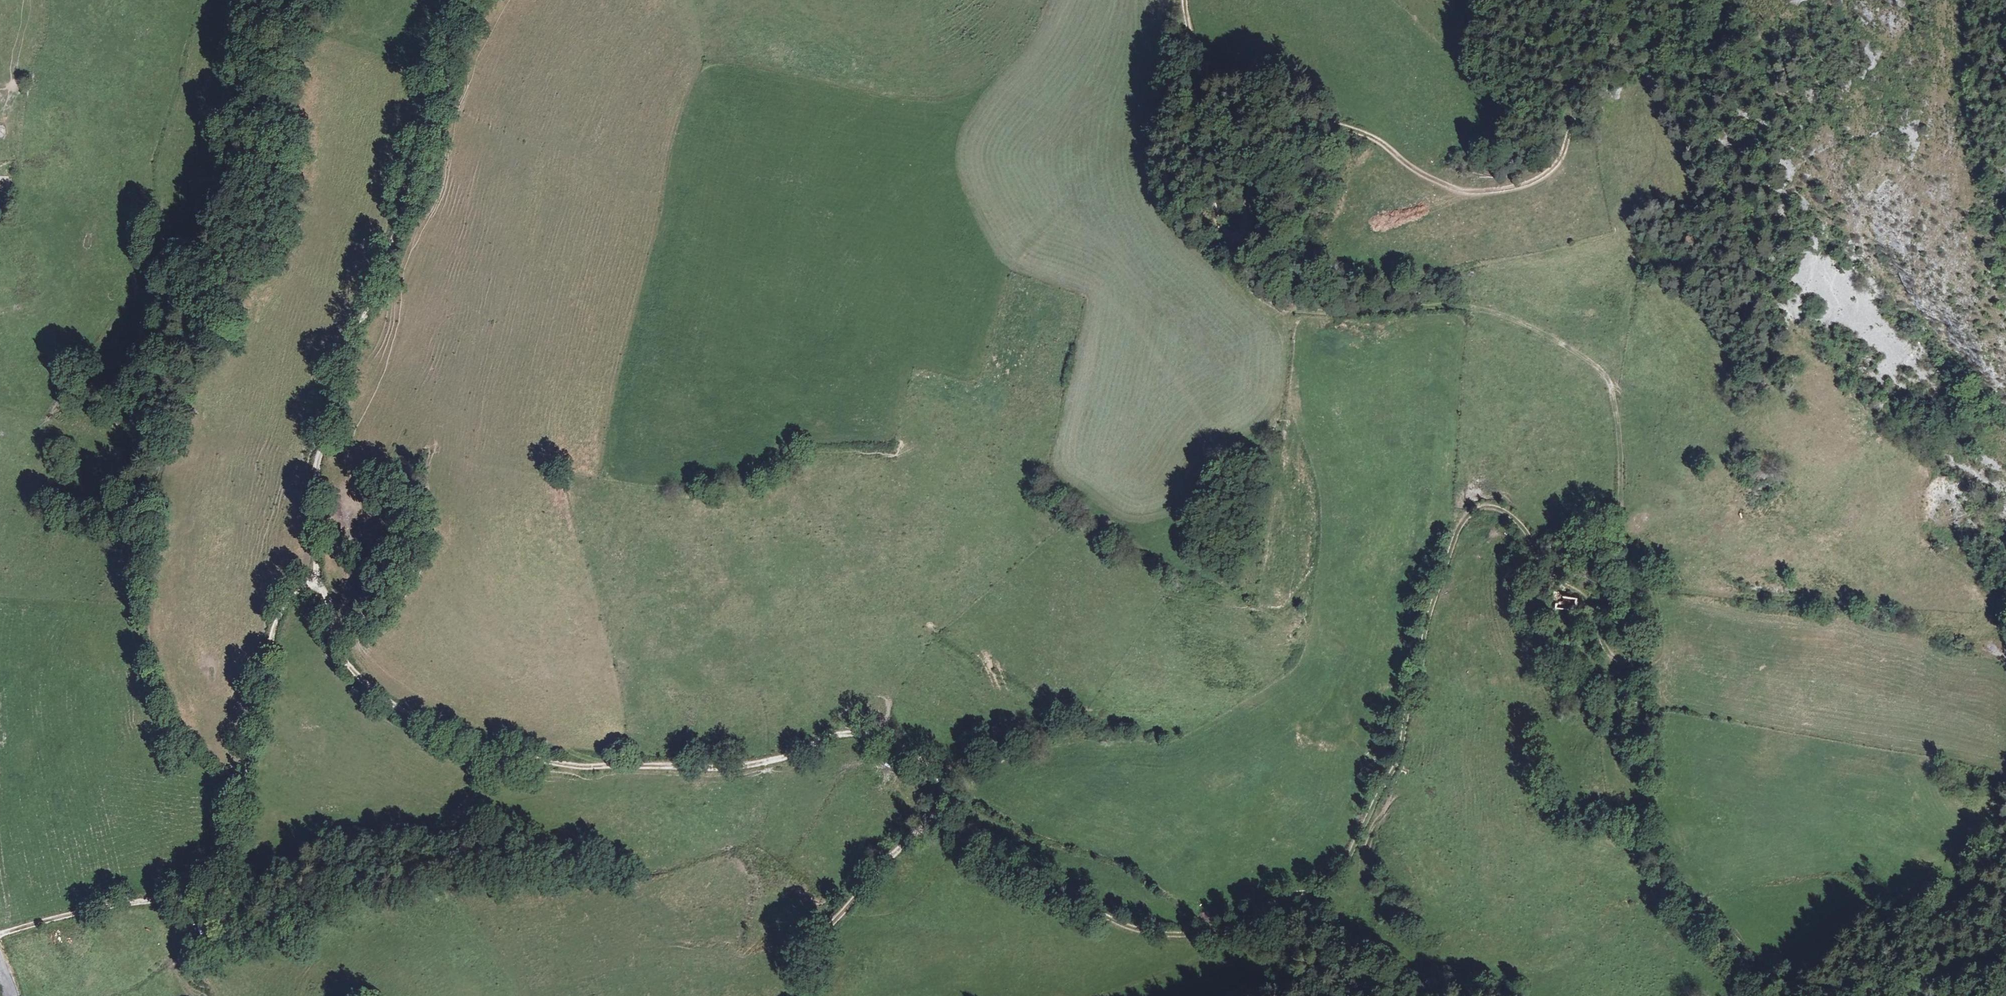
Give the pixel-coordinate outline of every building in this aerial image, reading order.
[(12,175),(0,175),(0,190),(12,190),(12,175)] [(1555,601),(1551,616),(1572,621),(1575,610),(1562,607),(1562,602),(1555,601)] [(890,753),(885,765),(899,771),(905,759),(890,753)]
